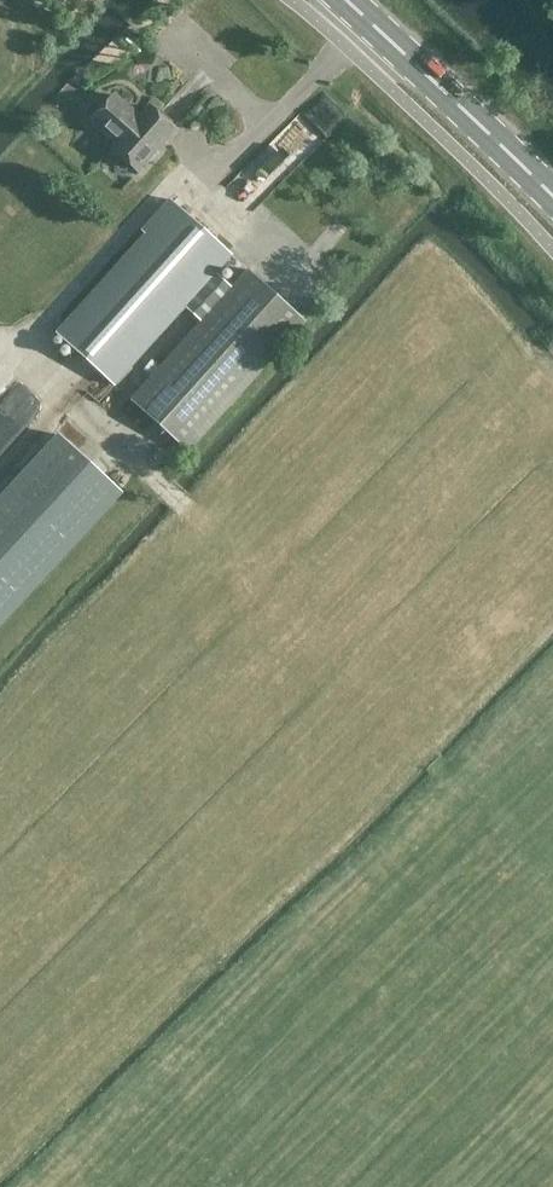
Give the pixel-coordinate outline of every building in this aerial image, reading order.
[(113,95),(106,103),(91,120),(116,143),(112,148),(136,170),(173,129),(149,107),(139,118),(113,95)] [(55,333),(113,386),(231,257),(169,200),(141,232),(144,235),(55,333)] [(247,269),(236,282),(128,401),(186,453),(305,321),(247,269)] [(123,493),(58,434),(0,497),(0,626),(123,493)]
